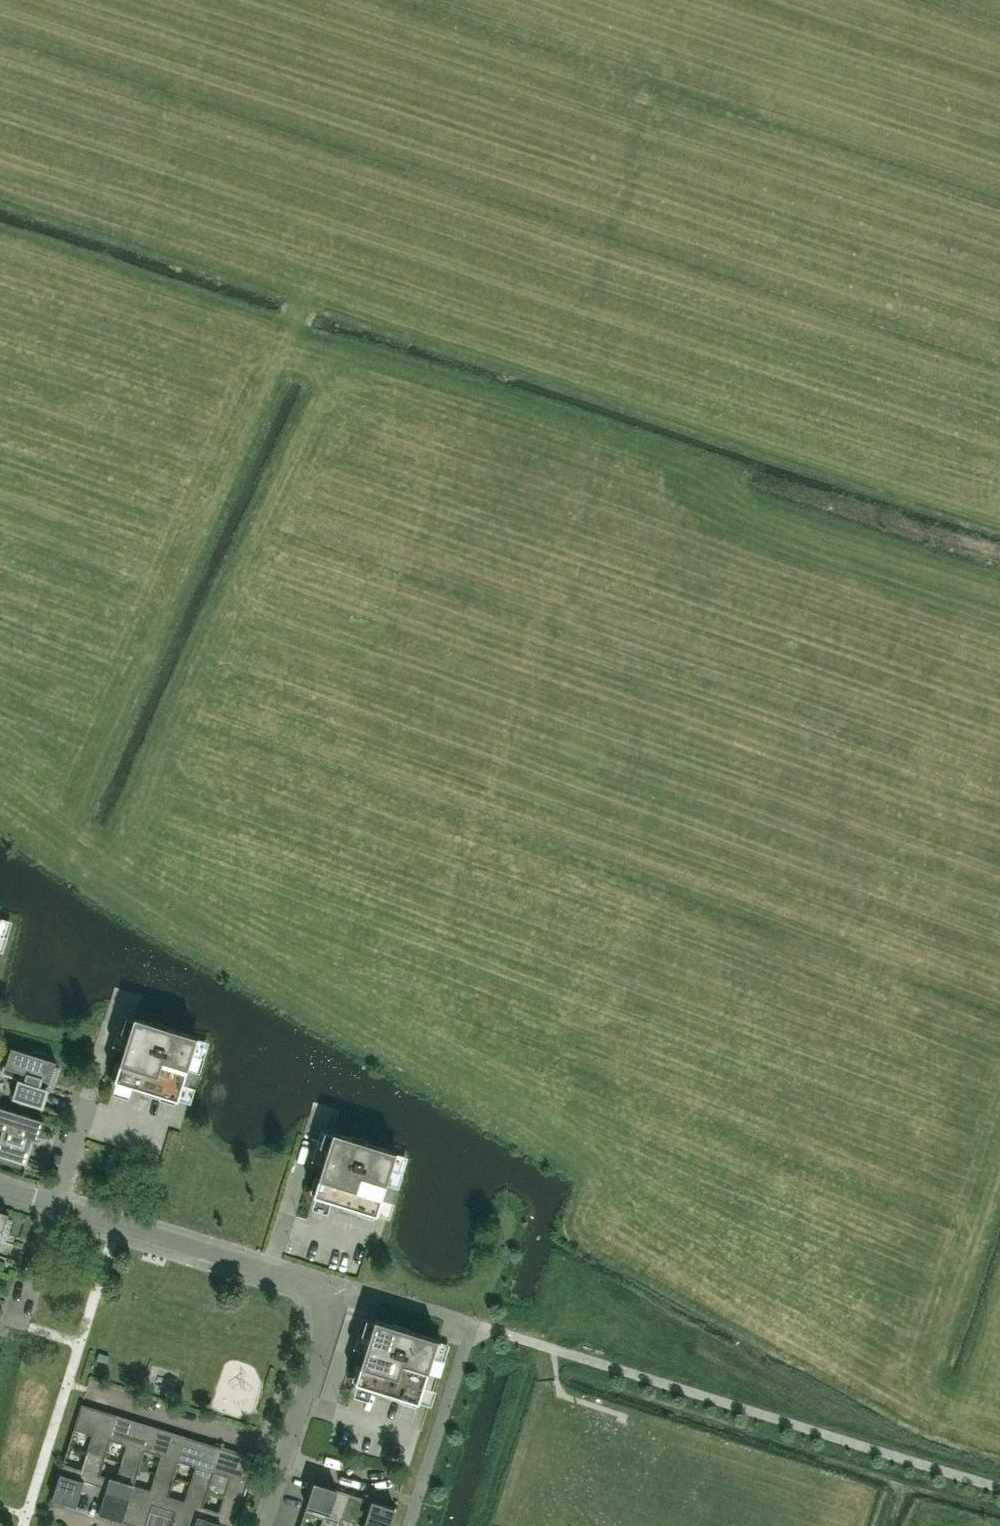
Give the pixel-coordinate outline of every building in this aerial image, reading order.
[(178,1100),(198,1037),(135,1017),(115,1080),(129,1084),(178,1100)] [(42,1106),(56,1061),(49,1059),(50,1053),(34,1048),(32,1054),(11,1047),(5,1067),(3,1072),(20,1077),(13,1097),(42,1106)] [(44,1120),(0,1106),(0,1134),(3,1135),(0,1144),(0,1152),(26,1160),(32,1138),(37,1140),(44,1120)] [(377,1214),(397,1152),(334,1132),(314,1195),(328,1200),(377,1214)] [(9,1214),(0,1211),(2,1207),(0,1207),(0,1242),(9,1214)] [(419,1402),(438,1339),(375,1319),(373,1327),(356,1383),(371,1388),(419,1402)] [(109,1439),(117,1415),(82,1404),(74,1428),(92,1434),(87,1451),(105,1457),(110,1440),(109,1439)] [(144,1450),(151,1425),(117,1415),(109,1439),(110,1440),(127,1445),(121,1462),(139,1467),(144,1450)] [(178,1461),(186,1436),(151,1425),(144,1450),(161,1455),(156,1473),(173,1478),(179,1461),(178,1461)] [(213,1471),(220,1447),(186,1436),(178,1461),(179,1461),(195,1466),(190,1483),(208,1489),(213,1472),(213,1471)] [(242,1500),(255,1458),(220,1447),(213,1471),(213,1472),(230,1477),(225,1494),(242,1500)] [(93,1494),(99,1474),(105,1457),(87,1451),(81,1469),(63,1463),(52,1499),(76,1507),(81,1490),(93,1494)] [(122,1521),(133,1485),(134,1485),(139,1467),(121,1462),(116,1479),(99,1474),(93,1494),(104,1497),(99,1514),(122,1521)] [(167,1495),(168,1495),(173,1478),(156,1473),(150,1490),(134,1485),(133,1485),(122,1521),(139,1525),(146,1525),(150,1511),(161,1515),(167,1495)] [(349,1493),(314,1482),(305,1513),(323,1518),(320,1525),(340,1525),(342,1518),(349,1493)] [(202,1506),(208,1489),(190,1483),(185,1501),(168,1495),(167,1495),(161,1515),(172,1518),(170,1525),(196,1525),(202,1506)] [(396,1508),(349,1493),(342,1518),(364,1525),(390,1525),(396,1508)] [(242,1500),(225,1494),(219,1511),(202,1506),(196,1525),(234,1525),(242,1500)]
